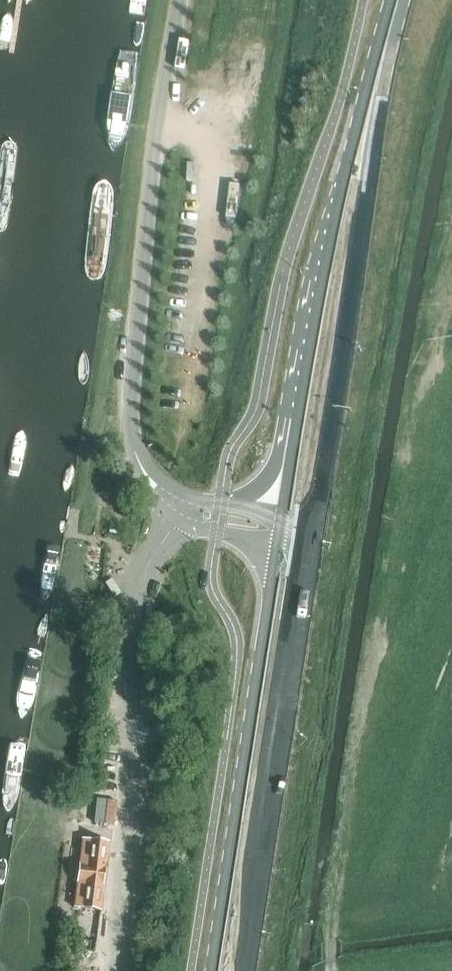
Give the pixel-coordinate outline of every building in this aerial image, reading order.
[(0,152),(0,243),(15,245),(32,126),(4,122),(0,152)] [(58,970),(84,970),(87,943),(62,940),(58,970)]
